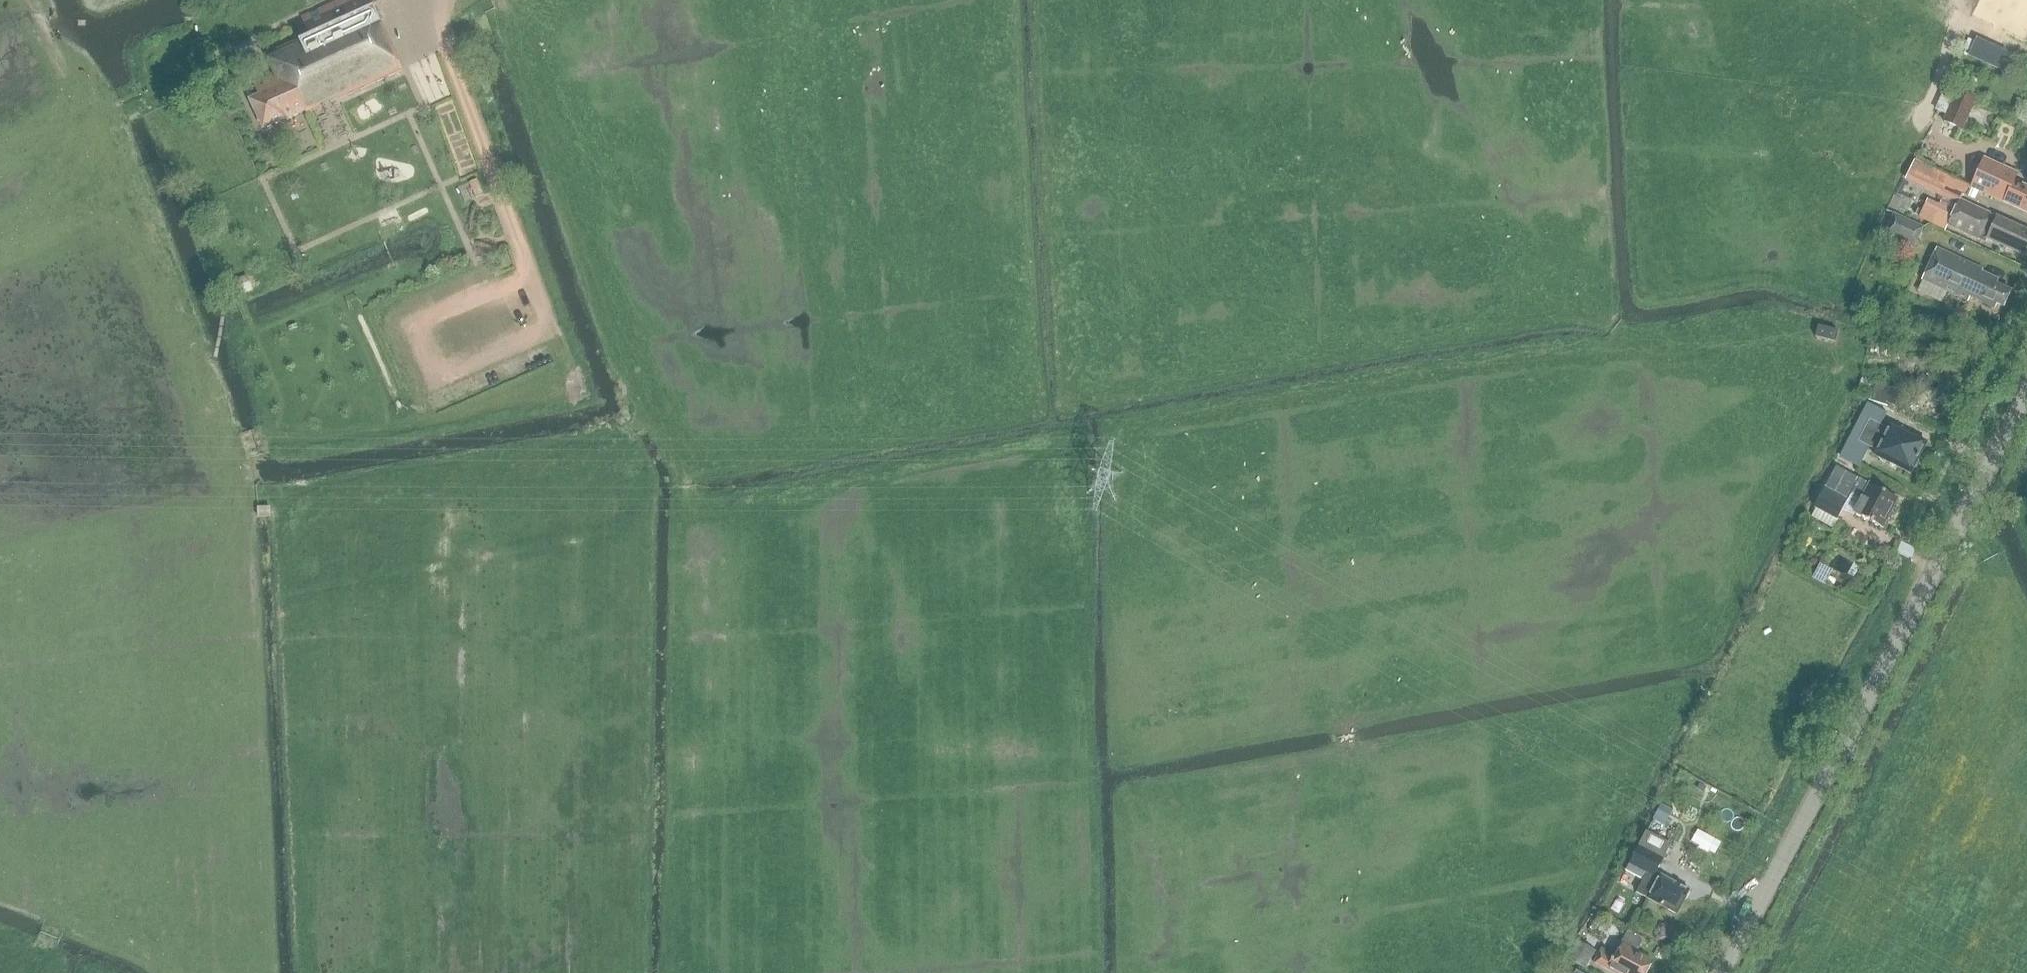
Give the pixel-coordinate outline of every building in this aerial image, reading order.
[(249,100),(263,129),(305,110),(306,112),(320,106),(318,102),(335,94),(337,98),(401,69),(373,7),(384,2),(383,0),(339,0),(301,17),(310,38),(301,42),(300,39),(277,50),(278,54),(268,58),(275,73),(253,83),(258,96),(249,100)] [(245,15),(231,21),(237,34),(250,28),(245,15)] [(1995,47),(1988,64),(1998,69),(2006,52),(1995,47)] [(1955,89),(1942,121),(1962,130),(1975,98),(1955,89)] [(1947,176),(1913,161),(1903,181),(1937,197),(1947,176)] [(2012,183),(2015,175),(1983,161),(1970,189),(2026,216),(2026,190),(2012,183)] [(483,195),(480,187),(472,190),(475,198),(483,195)] [(1994,219),(1942,194),(1928,223),(1945,231),(1948,225),(1983,242),(2023,260),(2026,252),(2026,233),(1994,219)] [(1923,226),(1893,213),(1885,231),(1914,245),(1923,226)] [(1936,250),(1919,282),(1916,289),(1939,300),(1943,293),(1966,304),(1968,300),(1992,311),(1994,305),(2001,309),(2010,293),(1994,285),(1995,281),(1981,275),(1982,272),(1936,250)] [(241,296),(252,291),(245,275),(234,280),(241,296)] [(1814,337),(1834,342),(1837,331),(1817,326),(1814,337)] [(1866,346),(1876,348),(1879,336),(1868,334),(1866,346)] [(1899,413),(1901,413),(1933,387),(1933,386),(1926,379),(1917,386),(1911,377),(1896,388),(1893,385),(1888,390),(1874,384),(1868,398),(1885,405),(1886,401),(1893,405),(1899,413)] [(1857,386),(1865,390),(1869,382),(1861,378),(1857,386)] [(1875,450),(1874,452),(1871,457),(1909,475),(1925,442),(1887,424),(1885,428),(1876,423),(1881,412),(1866,404),(1845,448),(1861,455),(1866,445),(1875,450)] [(1853,515),(1881,530),(1897,500),(1870,485),(1869,486),(1835,467),(1812,507),(1815,509),(1811,516),(1831,527),(1850,492),(1862,499),(1853,515)] [(269,520),(269,516),(269,508),(256,509),(256,520),(269,520)] [(1672,810),(1660,804),(1654,815),(1666,821),(1672,810)] [(1671,845),(1645,832),(1637,848),(1663,860),(1671,845)] [(1642,881),(1635,895),(1645,899),(1644,900),(1677,917),(1689,892),(1656,875),(1662,863),(1637,850),(1628,866),(1655,879),(1652,885),(1642,881)] [(1575,942),(1565,959),(1584,971),(1594,953),(1575,942)] [(1599,953),(1592,966),(1606,972),(1647,972),(1653,962),(1621,946),(1613,960),(1599,953)] [(1574,970),(1563,965),(1559,972),(1573,972),(1574,970)]
